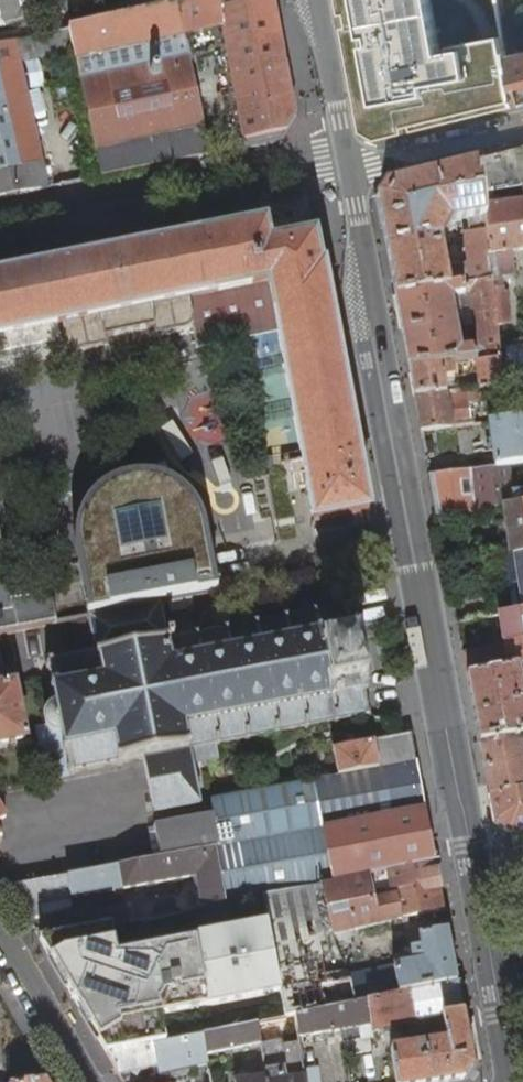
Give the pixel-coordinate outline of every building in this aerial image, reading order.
[(57,14),(59,24),(132,9),(131,0),(0,0),(0,26),(57,14)] [(132,9),(134,16),(178,6),(206,0),(131,0),(132,9)] [(235,94),(245,144),(246,151),(280,144),(296,121),(282,44),(274,0),(206,0),(178,6),(190,58),(227,51),(235,94)] [(365,131),(382,139),(519,106),(509,57),(505,38),(456,45),(457,51),(446,55),(435,0),(341,0),(365,131)] [(69,30),(74,53),(87,112),(83,113),(84,117),(88,116),(102,179),(212,157),(199,101),(190,58),(178,6),(134,16),(69,30)] [(21,64),(74,53),(69,30),(16,42),(21,64)] [(16,42),(0,45),(0,200),(48,190),(21,64),(16,42)] [(509,57),(519,106),(522,105),(522,53),(521,54),(520,47),(514,49),(515,56),(509,57)] [(227,51),(190,58),(199,101),(223,97),(235,94),(227,51)] [(245,144),(235,94),(223,97),(232,147),(245,144)] [(485,216),(486,230),(489,254),(497,254),(499,278),(517,274),(513,251),(522,249),(522,150),(501,155),(479,161),(485,216)] [(486,230),(485,216),(479,161),(387,184),(377,198),(396,298),(449,288),(471,285),(491,281),(488,255),(489,254),(486,230)] [(111,362),(156,353),(154,339),(193,332),(196,349),(279,334),(285,369),(287,377),(293,413),(295,421),(301,455),(302,463),(313,524),(315,523),(368,513),(369,513),(324,268),(321,269),(316,240),(270,248),(266,225),(0,278),(0,337),(62,324),(65,345),(67,348),(69,351),(72,353),(75,353),(79,353),(108,348),(111,362)] [(492,292),(492,289),(491,281),(471,285),(449,288),(396,298),(403,335),(409,369),(453,363),(475,360),(499,357),(492,292)] [(492,292),(499,357),(502,386),(522,384),(522,346),(513,347),(507,290),(492,292)] [(475,360),(479,389),(494,387),(502,386),(499,357),(475,360)] [(454,378),(453,363),(409,369),(413,386),(415,396),(463,391),(462,386),(456,384),(446,385),(445,379),(454,378)] [(287,377),(285,369),(245,376),(247,384),(287,377)] [(494,392),(494,387),(479,389),(463,391),(415,396),(418,413),(421,432),(453,428),(452,421),(470,419),(467,400),(468,397),(484,396),(483,393),(494,392)] [(295,421),(293,413),(254,420),(255,428),(295,421)] [(496,467),(510,465),(512,465),(522,464),(522,420),(520,420),(489,424),(496,467)] [(302,463),(301,455),(261,463),(263,471),(302,463)] [(506,507),(513,506),(512,489),(510,465),(496,467),(487,469),(448,474),(445,474),(430,476),(432,491),(435,507),(437,515),(506,507)] [(124,476),(116,480),(108,485),(101,491),(95,498),(90,506),(86,514),(84,523),(83,532),(83,541),(85,550),(97,613),(217,591),(206,531),(206,527),(204,518),(203,515),(201,509),(196,501),(191,494),(184,488),(177,482),(169,478),(160,475),(151,473),(142,473),(133,474),(124,476)] [(512,489),(513,506),(522,504),(522,493),(520,493),(519,488),(512,489)] [(513,506),(506,507),(513,556),(522,554),(522,504),(513,506)] [(64,621),(59,593),(20,600),(0,515),(0,633),(64,621)] [(517,584),(522,612),(522,554),(513,556),(517,584)] [(349,608),(349,605),(228,629),(228,627),(223,628),(224,630),(199,635),(199,632),(194,633),(194,636),(169,641),(162,603),(88,616),(95,656),(78,659),(53,664),(52,662),(47,663),(48,665),(46,665),(47,671),(49,670),(52,686),(50,686),(51,692),(53,691),(56,705),(52,707),(49,709),(47,712),(46,715),(45,718),(47,726),(49,729),(51,731),(55,733),(59,734),(62,734),(64,747),(63,747),(64,752),(66,752),(69,769),(68,770),(68,774),(70,774),(71,777),(76,776),(75,771),(118,763),(118,765),(124,764),(123,762),(144,758),(145,764),(154,812),(201,803),(192,756),(190,749),(216,745),(216,746),(220,745),(220,744),(246,739),(246,741),(250,740),(250,738),(275,733),(276,735),(280,734),(280,732),(305,727),(305,729),(310,728),(310,726),(335,722),(335,723),(339,723),(339,721),(363,716),(363,718),(369,717),(369,715),(370,715),(370,711),(368,712),(365,693),(368,692),(366,680),(370,679),(368,672),(363,673),(358,645),(363,644),(362,638),(358,639),(356,627),(351,628),(348,609),(349,608)] [(522,612),(520,613),(500,616),(505,647),(463,654),(465,662),(467,676),(519,667),(522,666),(522,612)] [(88,616),(71,620),(78,659),(95,656),(88,616)] [(519,667),(467,676),(474,711),(480,742),(521,735),(522,735),(522,691),(519,667)] [(15,684),(0,687),(0,744),(26,739),(15,684)] [(47,726),(58,780),(71,777),(70,774),(68,774),(68,770),(69,769),(66,752),(64,752),(63,747),(64,747),(62,734),(59,734),(55,733),(51,731),(49,729),(47,726)] [(521,735),(480,742),(485,772),(490,797),(522,791),(522,746),(521,735)] [(334,752),(338,777),(416,762),(413,743),(411,737),(334,752)] [(315,781),(335,882),(368,875),(388,872),(435,863),(428,824),(416,762),(338,777),(315,781)] [(335,882),(315,781),(212,801),(214,815),(220,848),(216,848),(227,905),(259,898),(264,897),(319,887),(335,883),(335,882)] [(490,797),(493,815),(495,825),(508,833),(522,831),(522,791),(490,797)] [(10,816),(1,800),(0,801),(0,822),(10,816)] [(155,827),(160,859),(216,848),(220,848),(214,815),(154,826),(155,827)] [(155,827),(149,828),(154,860),(160,859),(155,827)] [(39,908),(72,902),(196,878),(203,910),(227,905),(216,848),(160,859),(154,860),(10,888),(29,922),(41,920),(39,908)] [(373,902),(368,875),(335,882),(335,883),(319,887),(327,931),(332,929),(333,935),(399,921),(399,920),(444,911),(441,893),(435,863),(388,872),(393,898),(373,902)] [(393,898),(388,872),(368,875),(373,902),(393,898)] [(314,937),(327,931),(319,887),(264,897),(268,926),(282,994),(286,1019),(296,1017),(458,984),(452,952),(448,931),(418,937),(420,949),(410,951),(413,964),(348,976),(348,975),(322,980),(323,984),(311,986),(304,942),(314,937)] [(39,908),(41,920),(73,910),(72,902),(39,908)] [(114,928),(42,942),(107,1056),(153,1047),(168,1044),(162,1017),(282,994),(268,926),(119,954),(114,928)] [(322,980),(314,937),(304,942),(311,986),(323,984),(322,980)] [(396,1081),(454,1081),(463,1080),(474,1068),(466,1029),(458,984),(296,1017),(299,1038),(342,1032),(353,1030),(354,1035),(343,1037),(347,1059),(371,1053),(369,1040),(373,1040),(372,1034),(383,1032),(384,1037),(409,1033),(408,1027),(431,1022),(431,1028),(444,1026),(446,1041),(391,1051),(396,1081)] [(261,1044),(258,1025),(203,1037),(207,1055),(252,1047),(252,1053),(245,1054),(250,1080),(245,1081),(244,1077),(239,1078),(240,1081),(267,1081),(261,1044)] [(168,1044),(153,1047),(158,1069),(160,1077),(209,1067),(207,1055),(203,1037),(168,1044)] [(261,1044),(267,1081),(306,1081),(305,1077),(300,1042),(283,1045),(282,1040),(261,1044)] [(119,1077),(158,1069),(153,1047),(107,1056),(119,1077)]
